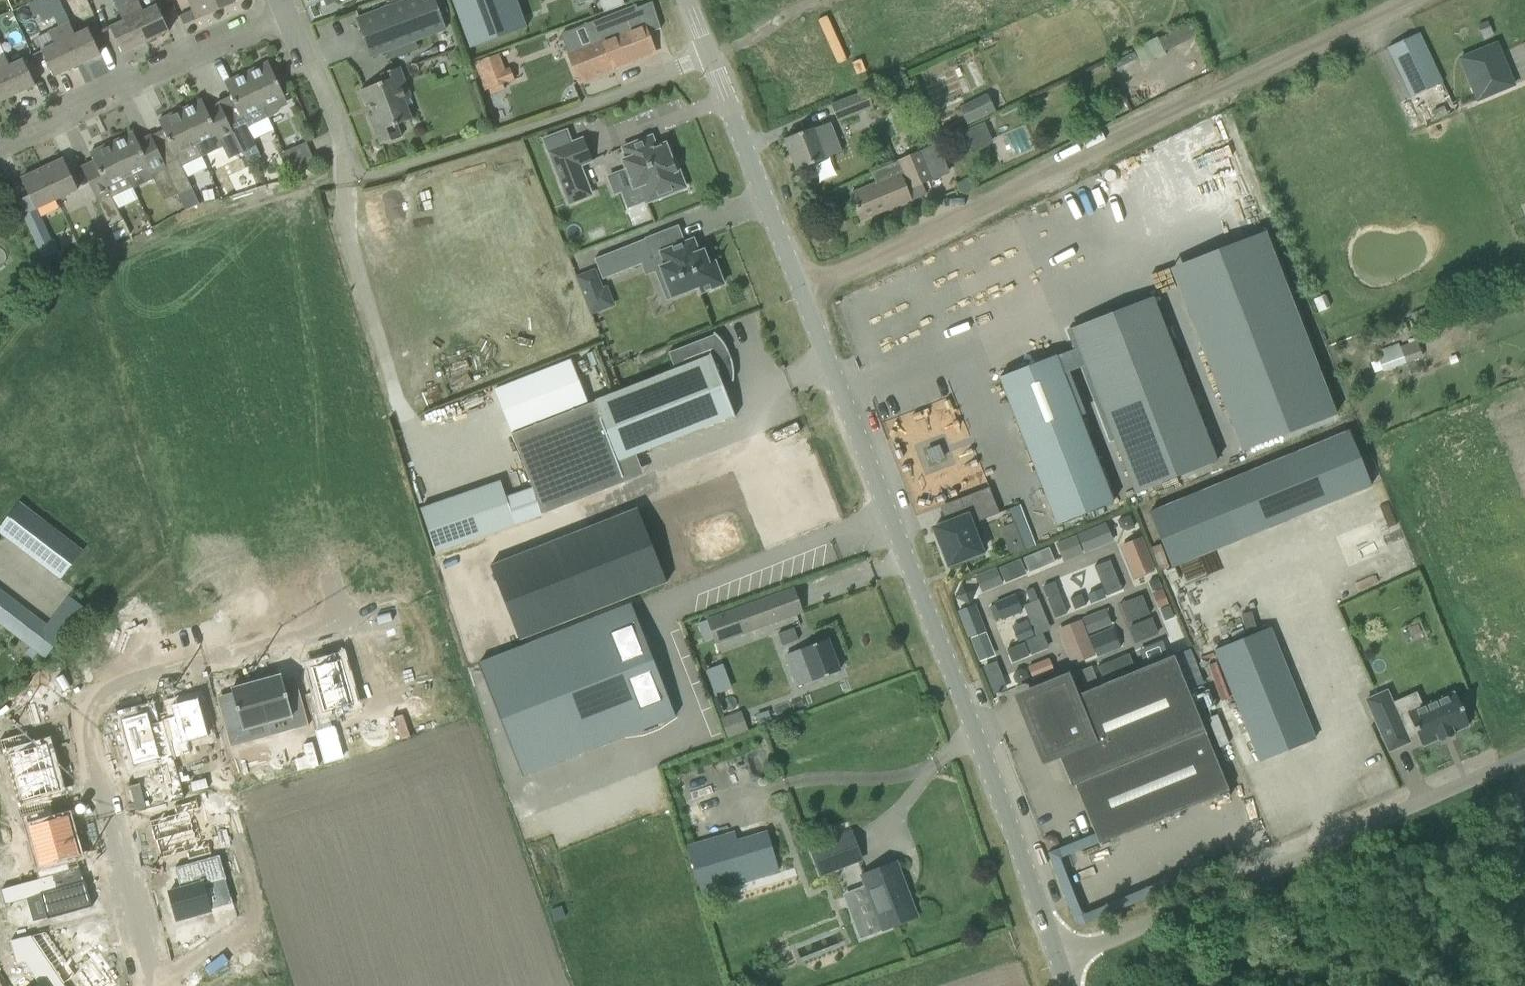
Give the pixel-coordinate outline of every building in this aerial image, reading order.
[(42,23),(55,17),(51,9),(48,2),(47,0),(38,0),(27,5),(33,17),(39,15),(42,23)] [(123,54),(146,42),(126,0),(113,0),(123,21),(110,28),(123,54)] [(146,42),(169,31),(157,6),(162,4),(160,0),(126,0),(146,42)] [(180,16),(184,25),(234,4),(232,0),(189,0),(189,1),(193,10),(180,16)] [(358,19),(372,56),(386,51),(416,39),(447,27),(437,0),(407,0),(358,19)] [(471,48),(527,28),(516,0),(453,0),(471,48)] [(605,12),(624,5),(622,0),(601,0),(605,12)] [(593,45),(566,55),(569,63),(576,82),(655,52),(648,34),(661,29),(653,2),(638,8),(637,4),(587,24),(589,31),(588,31),(590,35),(593,45)] [(61,5),(51,9),(55,17),(60,27),(77,66),(101,55),(89,29),(75,35),(61,5)] [(1190,24),(1158,39),(1165,52),(1197,36),(1190,24)] [(42,51),(44,55),(54,77),(77,66),(60,27),(50,32),(56,44),(42,51)] [(1412,97),(1441,83),(1427,52),(1419,34),(1389,48),(1397,66),(1412,97)] [(1498,43),(1461,58),(1479,100),(1515,85),(1498,43)] [(12,97),(36,86),(23,59),(10,66),(4,53),(0,55),(0,71),(12,97)] [(489,57),(477,61),(488,90),(516,80),(511,67),(495,73),(489,57)] [(269,63),(247,73),(268,118),(276,114),(278,110),(274,101),(284,95),(278,81),(274,74),(271,67),(269,63)] [(370,118),(380,145),(401,137),(397,125),(412,119),(401,90),(407,88),(400,67),(381,74),(384,82),(361,90),(366,104),(369,102),(375,116),(370,118)] [(12,97),(0,71),(0,103),(12,97)] [(247,73),(225,82),(227,88),(231,96),(238,111),(225,117),(242,154),(244,153),(257,147),(254,140),(251,134),(248,127),(268,118),(247,73)] [(832,105),(837,120),(873,107),(867,92),(832,105)] [(959,108),(968,125),(996,111),(988,94),(959,108)] [(223,147),(229,160),(242,154),(225,117),(221,108),(208,114),(202,100),(180,110),(203,157),(223,147)] [(153,140),(179,194),(187,190),(191,188),(181,167),(203,157),(180,110),(159,120),(166,134),(153,140)] [(785,140),(798,170),(828,157),(828,156),(841,151),(830,123),(816,129),(816,127),(785,140)] [(984,123),(965,132),(973,152),(993,143),(984,123)] [(154,179),(164,200),(179,194),(153,140),(140,146),(134,132),(113,142),(129,176),(127,177),(132,188),(133,189),(154,179)] [(311,132),(303,136),(306,143),(307,142),(314,139),(311,132)] [(656,147),(652,136),(623,148),(628,159),(623,160),(633,185),(622,189),(629,207),(646,200),(647,203),(686,187),(679,169),(676,170),(666,144),(656,147)] [(549,152),(564,190),(587,181),(581,166),(592,161),(583,139),(549,152)] [(97,167),(84,172),(90,185),(111,227),(117,224),(123,221),(112,198),(132,188),(127,177),(129,176),(113,142),(90,153),(94,161),(97,167)] [(285,152),(293,173),(315,163),(307,142),(306,143),(285,152)] [(898,162),(872,173),(877,184),(851,194),(862,220),(898,205),(899,207),(912,201),(907,191),(935,179),(924,150),(897,161),(898,162)] [(64,159),(43,169),(57,199),(78,190),(64,159)] [(43,169),(22,178),(36,209),(57,199),(43,169)] [(187,190),(179,194),(186,209),(199,203),(197,198),(189,194),(187,190)] [(26,221),(43,258),(57,252),(39,215),(26,221)] [(117,246),(112,233),(101,238),(107,251),(117,246)] [(653,260),(645,239),(595,259),(603,279),(653,260)] [(661,267),(673,297),(699,287),(702,293),(724,284),(715,261),(709,264),(704,250),(699,252),(694,239),(661,252),(666,265),(661,267)] [(595,271),(579,278),(592,313),(614,304),(607,287),(602,289),(595,271)] [(1326,294),(1314,300),(1319,312),(1331,307),(1326,294)] [(1156,296),(1070,324),(1125,493),(1211,465),(1156,296)] [(1393,311),(1384,313),(1385,320),(1394,318),(1393,311)] [(1405,323),(1387,330),(1390,340),(1409,333),(1405,323)] [(736,417),(722,384),(733,380),(732,381),(734,382),(734,377),(734,367),(731,358),(729,359),(726,352),(728,351),(727,348),(722,340),(714,332),(714,333),(715,335),(669,353),(666,347),(675,369),(510,434),(541,513),(626,480),(618,461),(734,416),(734,418),(736,417)] [(1399,343),(1376,351),(1383,370),(1401,363),(1404,363),(1406,362),(1406,363),(1422,357),(1416,341),(1400,347),(1399,343)] [(1056,355),(1000,377),(1029,452),(1057,524),(1113,502),(1085,430),(1056,355)] [(1371,485),(1349,431),(1150,513),(1172,568),(1371,485)] [(421,509),(436,553),(516,525),(501,482),(421,509)] [(1000,513),(989,487),(960,499),(967,516),(934,528),(949,565),(965,559),(966,563),(984,556),(976,536),(981,534),(977,523),(1000,513)] [(61,581),(84,551),(19,502),(0,528),(0,534),(61,581)] [(637,508),(488,568),(518,642),(667,583),(637,508)] [(979,591),(1113,542),(1106,523),(972,573),(979,591)] [(1142,535),(1119,543),(1132,578),(1154,570),(1142,535)] [(1022,539),(1007,546),(1011,555),(1026,549),(1022,539)] [(1051,617),(1120,593),(1109,560),(1040,583),(1051,617)] [(1030,587),(1019,591),(1025,607),(1036,603),(1030,587)] [(45,659),(62,637),(69,641),(90,613),(69,597),(46,627),(0,591),(0,625),(45,659)] [(786,619),(777,593),(706,619),(716,645),(786,619)] [(987,605),(995,623),(1022,612),(1015,593),(987,605)] [(1135,643),(1157,634),(1141,594),(1119,603),(1135,643)] [(632,603),(479,663),(523,777),(676,717),(675,713),(673,714),(672,714),(660,682),(643,640),(631,607),(633,607),(632,603)] [(976,661),(994,655),(975,604),(958,610),(976,661)] [(1107,608),(1057,626),(1070,663),(1120,645),(1107,608)] [(782,653),(800,646),(792,627),(775,634),(782,653)] [(1270,627),(1215,650),(1260,761),(1316,738),(1270,627)] [(787,654),(799,685),(810,681),(810,682),(840,671),(828,639),(787,654)] [(1006,649),(1011,662),(1028,655),(1023,642),(1006,649)] [(1075,785),(1099,844),(1229,791),(1174,655),(1067,699),(1062,688),(1029,701),(1049,749),(1055,747),(1071,785),(1070,785),(1070,787),(1075,785)] [(318,691),(305,695),(325,764),(342,759),(328,711),(331,711),(354,704),(341,659),(311,667),(312,671),(318,691)] [(721,664),(705,669),(712,693),(729,687),(721,664)] [(282,675),(256,682),(268,723),(290,717),(294,730),(309,726),(301,697),(288,700),(283,679),(282,675)] [(238,714),(223,719),(231,748),(272,736),(268,723),(256,682),(231,689),(238,714)] [(1470,725),(1455,692),(1399,717),(1387,690),(1367,699),(1389,751),(1410,742),(1408,737),(1417,733),(1422,746),(1439,739),(1440,741),(1454,735),(1453,732),(1470,725)] [(174,717),(163,720),(163,721),(173,758),(191,754),(187,742),(209,736),(199,698),(171,705),(174,717)] [(127,718),(121,719),(134,766),(159,759),(171,803),(185,799),(173,758),(163,721),(151,724),(148,712),(143,713),(142,710),(126,714),(127,718)] [(748,732),(743,715),(723,721),(729,738),(748,732)] [(0,740),(0,742),(6,763),(12,761),(16,778),(54,767),(47,744),(31,748),(27,733),(0,740)] [(21,794),(15,796),(21,818),(22,817),(48,810),(44,795),(60,791),(54,767),(16,778),(21,794)] [(176,814),(149,821),(155,841),(156,840),(191,831),(194,830),(189,812),(199,809),(197,800),(174,806),(176,814)] [(48,810),(22,817),(31,848),(73,837),(68,817),(56,821),(52,809),(48,810)] [(191,831),(156,840),(161,859),(187,852),(189,860),(212,854),(210,846),(199,849),(194,830),(191,831)] [(733,832),(688,845),(702,894),(779,872),(767,832),(736,840),(733,832)] [(810,849),(820,875),(862,859),(852,833),(810,849)] [(73,837),(31,848),(39,879),(58,874),(70,871),(67,859),(78,856),(73,837)] [(181,889),(169,892),(176,920),(211,911),(204,885),(226,879),(220,856),(175,868),(181,889)] [(872,900),(849,909),(860,938),(883,929),(898,923),(915,917),(902,884),(904,883),(896,863),(877,870),(862,876),(872,900)] [(54,875),(28,882),(0,890),(0,902),(1,906),(41,895),(48,919),(93,907),(85,881),(58,888),(54,875)] [(32,935),(64,984),(78,975),(85,985),(115,985),(118,985),(108,971),(112,969),(101,952),(97,955),(91,945),(67,961),(59,949),(46,931),(32,935)] [(10,941),(16,965),(24,962),(37,982),(32,985),(61,985),(63,984),(31,935),(10,941)]
